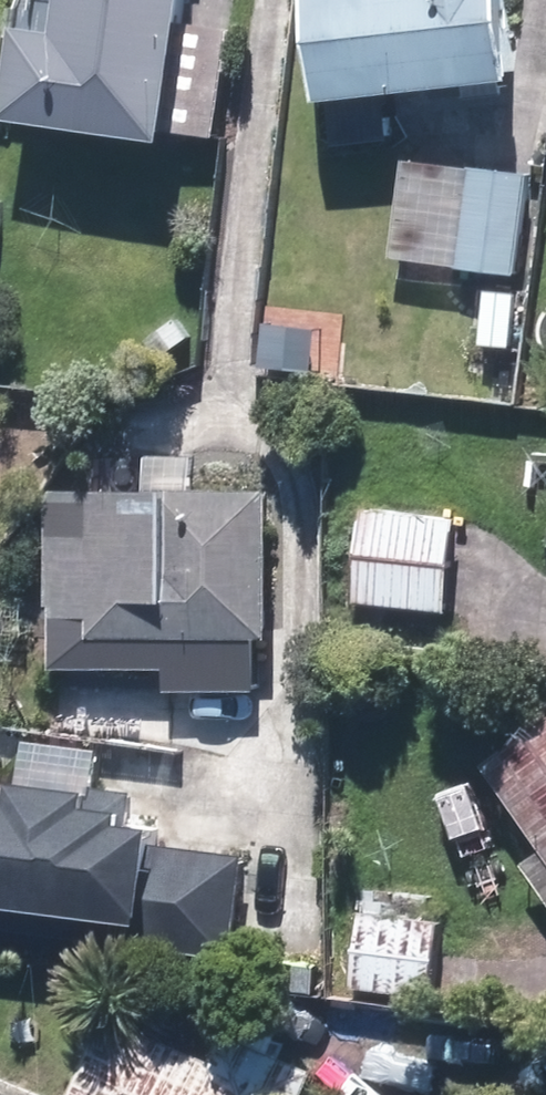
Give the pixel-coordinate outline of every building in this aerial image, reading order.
[(44,14),(34,109),(194,125),(207,0),(83,0),(82,18),(44,14)] [(332,91),(529,69),(522,0),(322,0),(332,91)] [(529,168),(413,155),(401,257),(517,270),(529,168)] [(249,642),(268,642),(271,500),(45,495),(41,676),(153,678),(153,701),(248,703),(249,642)] [(469,509),(369,501),(362,601),(462,608),(469,509)] [(499,760),(545,823),(545,725),(499,760)] [(146,782),(122,780),(122,773),(39,767),(38,785),(0,782),(0,887),(135,897),(132,945),(247,953),(255,847),(184,842),(186,809),(154,807),(155,793),(145,793),(146,782)] [(532,864),(545,883),(545,853),(532,864)] [(454,915),(374,906),(365,981),(445,990),(454,915)] [(230,1049),(123,1003),(83,1094),(319,1094),(335,1058),(243,1018),(230,1049)] [(0,1067),(0,1094),(71,1094),(0,1067)]
